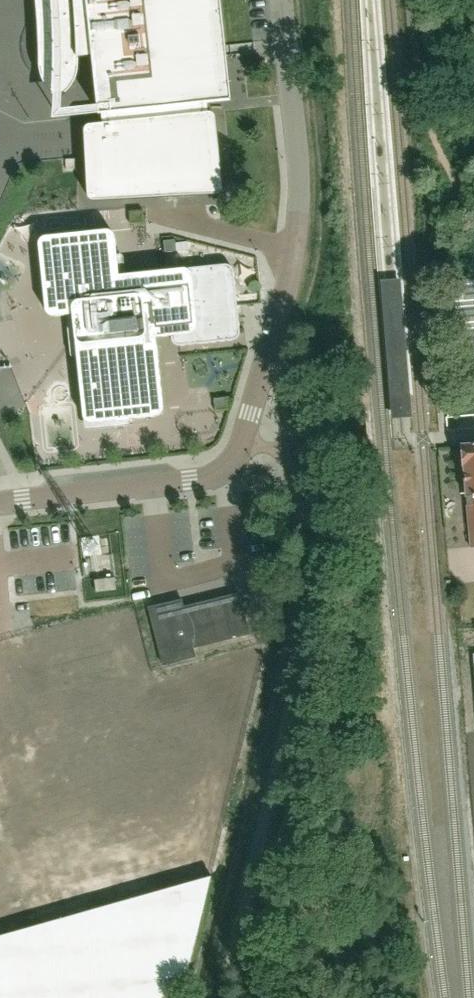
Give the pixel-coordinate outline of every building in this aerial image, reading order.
[(223,101),(232,101),(221,0),(36,0),(37,8),(38,26),(39,45),(40,64),(42,77),(48,88),(57,97),(60,97),(60,98),(69,91),(76,81),(79,70),(79,58),(93,56),(97,99),(98,115),(101,114),(102,125),(90,126),(87,128),(85,132),(88,195),(90,199),(95,201),(217,194),(221,192),(222,188),(215,119),(213,115),(208,113),(207,103),(223,101)] [(42,240),(41,242),(40,244),(40,246),(46,308),(47,310),(48,312),(50,314),(52,315),(54,316),(74,314),(85,415),(86,417),(87,419),(89,420),(91,421),(94,422),(157,415),(159,414),(160,413),(162,412),(162,410),(163,408),(162,404),(155,337),(173,335),(173,340),(174,341),(175,342),(176,343),(177,344),(179,344),(180,344),(234,338),(235,338),(236,337),(237,337),(238,336),(238,334),(239,333),(239,332),(233,272),(232,270),(232,269),(231,268),(230,267),(229,266),(228,266),(226,265),(225,265),(118,277),(114,239),(114,237),(114,236),(113,234),(112,233),(111,232),(110,232),(108,231),(107,231),(105,231),(47,237),(45,238),(44,239),(42,240)] [(473,546),(473,444),(462,446),(471,547),(473,546)] [(115,578),(95,580),(96,592),(116,589),(115,578)] [(194,648),(249,634),(239,593),(183,607),(182,599),(149,608),(163,665),(196,657),(194,648)] [(12,841),(13,865),(53,863),(51,838),(12,841)] [(211,876),(0,935),(0,997),(181,997),(211,876)]
